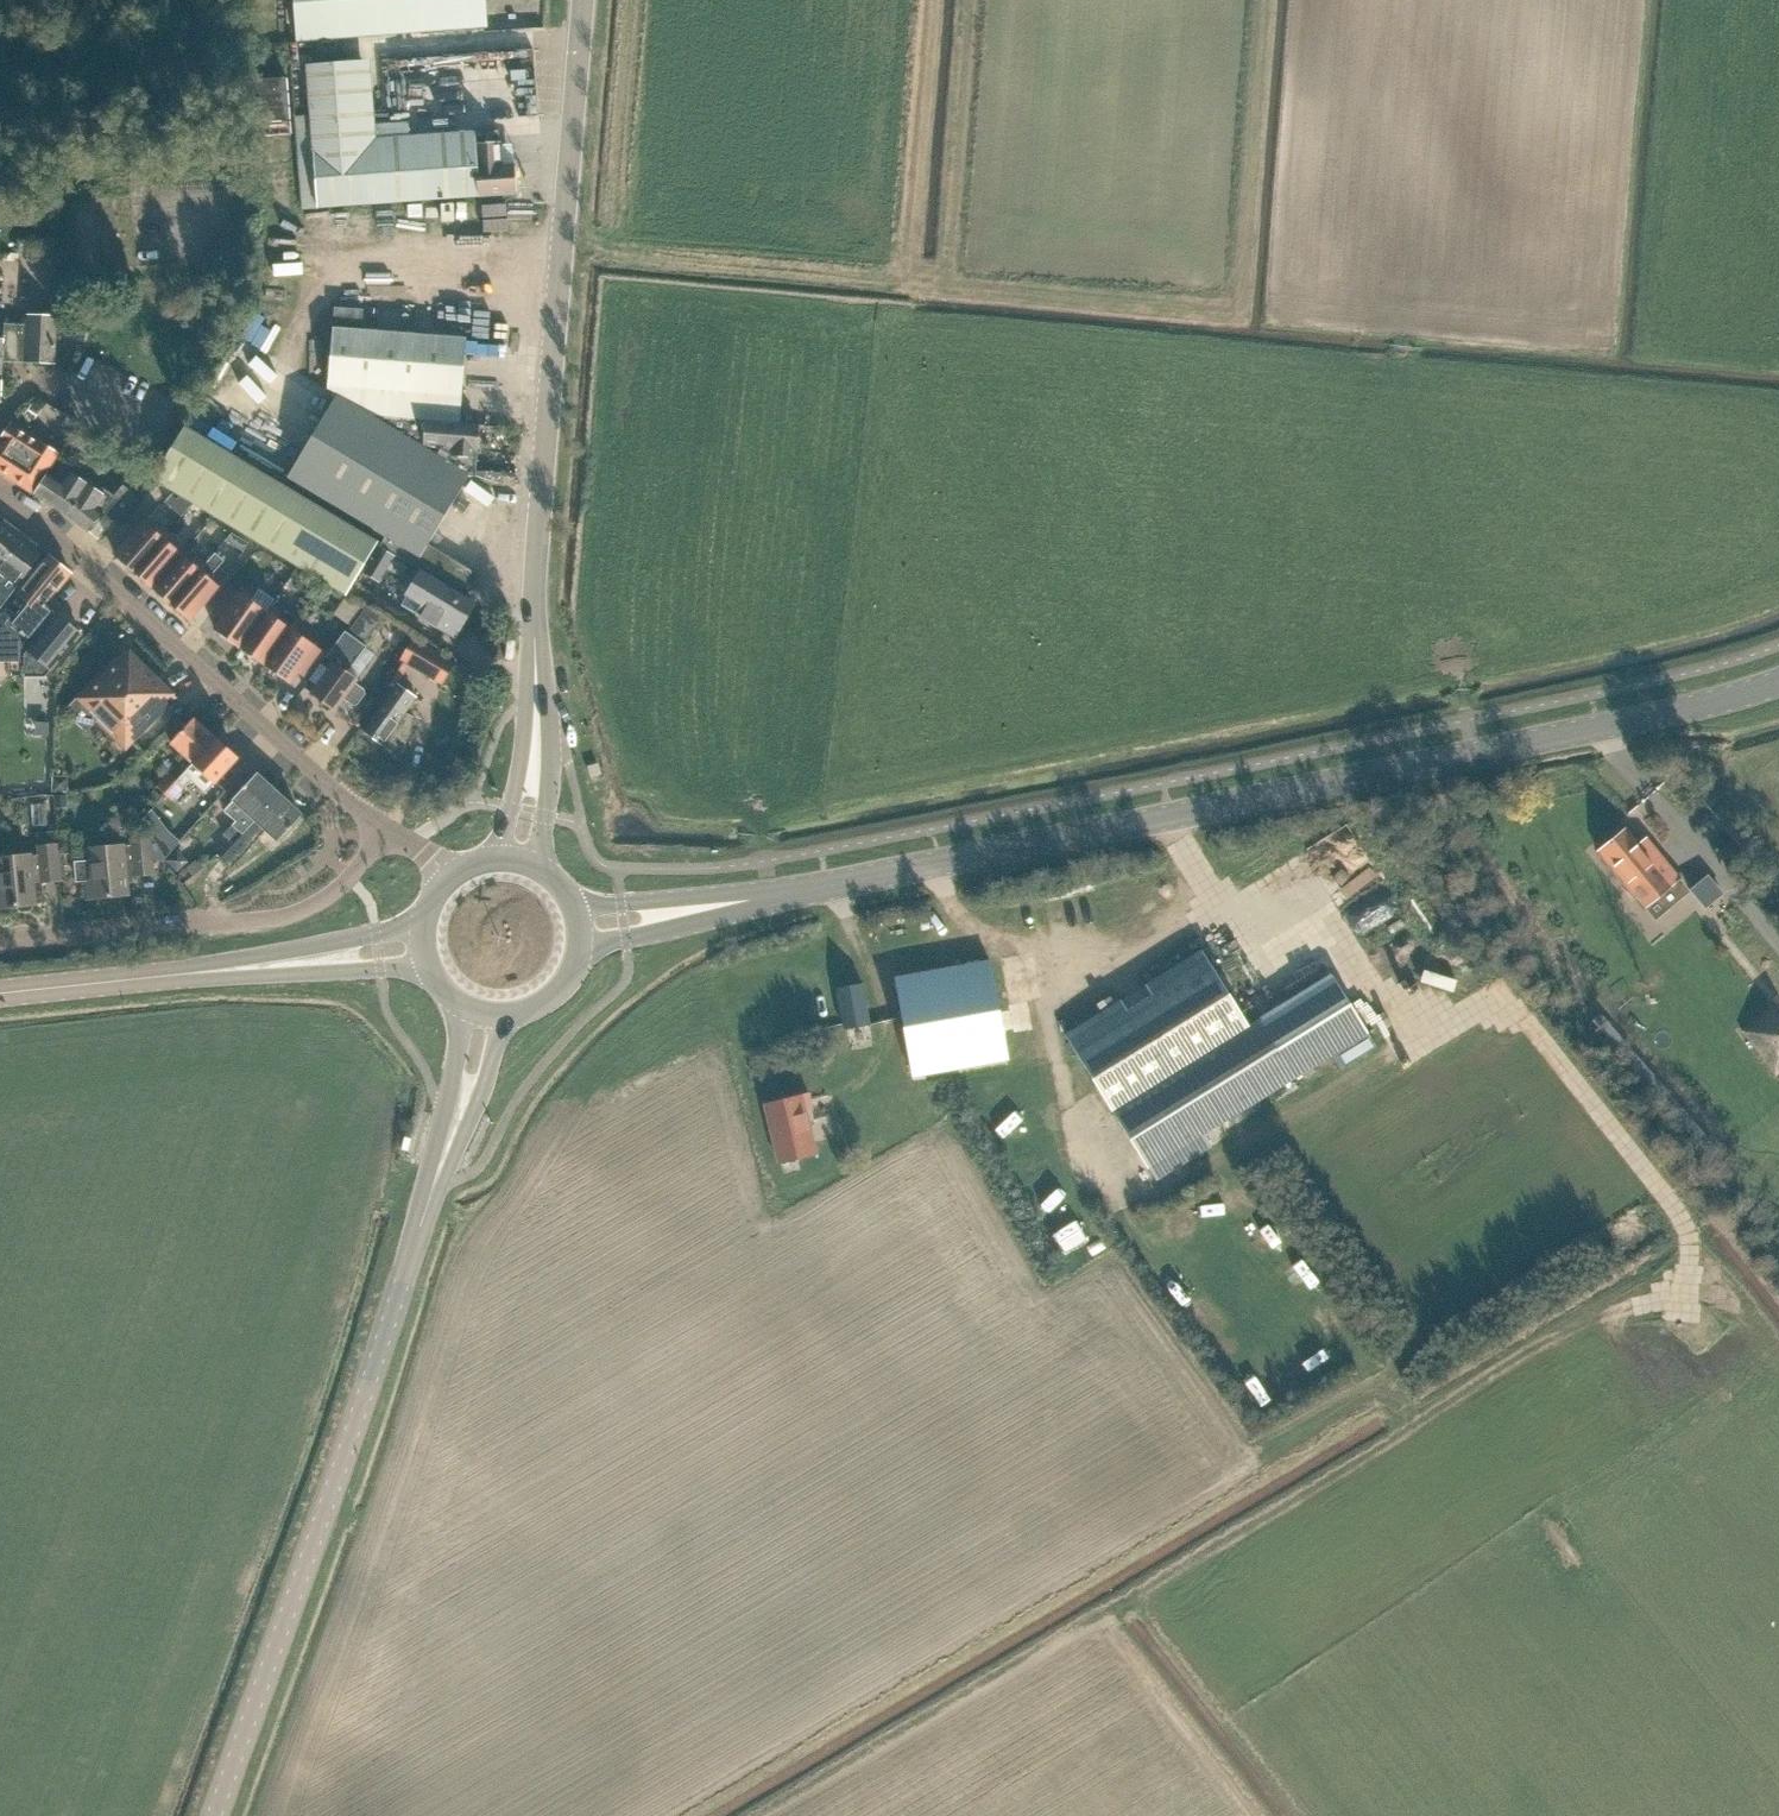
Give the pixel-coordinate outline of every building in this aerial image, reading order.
[(486,0),(294,0),(297,41),(488,27),(486,0)] [(364,61),(307,65),(318,208),(517,192),(515,164),(501,165),(499,140),(476,142),(475,138),(370,146),(364,61)] [(1,400),(3,359),(56,363),(59,315),(27,313),(26,323),(0,321),(0,400),(1,400)] [(371,416),(458,423),(466,338),(334,327),(329,387),(338,394),(337,396),(371,416)] [(478,480),(371,416),(337,396),(289,477),(390,535),(425,556),(432,545),(470,477),(478,481),(478,480)] [(34,402),(25,414),(33,420),(42,408),(34,402)] [(480,425),(458,423),(371,416),(478,480),(480,425)] [(32,491),(58,451),(11,421),(0,437),(0,470),(32,491)] [(189,422),(157,475),(348,593),(380,541),(189,422)] [(49,469),(33,493),(87,529),(102,509),(117,520),(137,495),(122,483),(114,493),(63,461),(54,473),(49,469)] [(186,500),(176,511),(182,515),(191,505),(186,500)] [(24,535),(3,519),(0,524),(0,567),(24,535)] [(136,572),(169,533),(160,526),(156,530),(146,522),(117,555),(136,572)] [(178,541),(169,533),(136,572),(154,588),(183,554),(174,546),(178,541)] [(244,551),(249,542),(232,533),(227,541),(244,551)] [(1,610),(45,551),(24,535),(0,567),(0,609),(1,610)] [(432,545),(425,556),(390,535),(384,544),(425,569),(462,593),(476,571),(432,545)] [(378,546),(363,570),(379,581),(394,556),(378,546)] [(217,553),(206,565),(172,604),(191,620),(220,587),(210,578),(225,561),(217,553)] [(55,611),(46,604),(72,573),(49,554),(17,592),(0,616),(0,634),(5,634),(6,642),(14,649),(24,648),(26,645),(55,611)] [(154,588),(172,604),(206,565),(197,558),(193,562),(183,554),(154,588)] [(311,596),(322,582),(299,566),(293,574),(300,579),(296,585),(311,596)] [(410,594),(403,604),(420,614),(446,630),(454,635),(460,625),(463,626),(476,604),(424,571),(410,594)] [(267,611),(271,606),(275,599),(260,589),(256,595),(246,588),(242,593),(231,585),(213,610),(225,619),(216,630),(241,648),(267,611)] [(367,605),(350,629),(366,641),(384,617),(367,605)] [(271,606),(267,611),(241,648),(266,665),(291,629),(278,619),(281,614),(271,606)] [(25,654),(24,677),(45,677),(81,633),(74,628),(58,614),(25,654)] [(295,623),(291,629),(266,665),(291,683),(299,672),(310,680),(328,655),(302,636),(306,631),(295,623)] [(334,662),(311,693),(321,701),(321,705),(328,710),(332,708),(335,710),(344,698),(351,704),(356,703),(364,692),(363,688),(355,682),(359,677),(350,670),(367,646),(346,631),(328,655),(327,657),(334,662)] [(413,638),(401,659),(431,676),(442,657),(454,663),(454,662),(413,638)] [(128,646),(89,685),(65,709),(86,731),(97,720),(125,749),(178,697),(128,646)] [(387,699),(365,730),(402,756),(414,716),(406,713),(417,697),(398,683),(387,699)] [(194,763),(217,738),(196,718),(173,743),(194,763)] [(239,758),(217,738),(194,763),(179,780),(186,787),(192,781),(206,793),(239,758)] [(158,787),(166,794),(178,780),(171,773),(158,787)] [(236,820),(223,833),(234,843),(279,796),(257,775),(225,810),(236,820)] [(68,776),(52,776),(53,792),(68,792),(68,776)] [(178,780),(166,794),(174,801),(186,787),(179,780),(178,780)] [(67,794),(55,795),(55,804),(68,804),(67,794)] [(234,843),(222,857),(231,866),(266,828),(279,840),(301,816),(279,796),(234,843)] [(152,808),(141,821),(152,835),(156,841),(165,856),(181,841),(167,828),(152,808)] [(1625,827),(1598,850),(1632,892),(1645,907),(1680,879),(1652,846),(1645,851),(1625,827)] [(16,905),(16,908),(20,911),(28,910),(31,906),(31,903),(35,903),(33,886),(41,885),(41,880),(61,878),(57,843),(54,843),(53,833),(36,835),(38,854),(31,854),(30,853),(0,856),(0,907),(16,905)] [(76,859),(73,862),(75,877),(78,879),(85,879),(86,897),(127,893),(126,877),(135,876),(135,874),(153,872),(152,859),(150,843),(150,837),(131,838),(131,844),(124,845),(124,843),(87,847),(88,858),(76,859)] [(156,842),(150,843),(152,859),(165,858),(156,842)] [(177,850),(167,860),(177,871),(188,861),(177,850)] [(196,860),(186,867),(193,875),(202,867),(196,860)] [(187,891),(197,884),(192,876),(181,883),(187,891)] [(203,891),(197,884),(187,891),(193,899),(203,891)] [(1121,999),(1065,1034),(1147,1168),(1221,1122),(1186,1065),(1250,1026),(1201,949),(1145,984),(1152,994),(1127,1010),(1121,999)] [(932,971),(895,977),(912,1076),(949,1069),(1006,1059),(988,961),(932,971)] [(1186,1065),(1221,1122),(1370,1031),(1334,974),(1250,1026),(1186,1065)] [(863,983),(837,987),(845,1031),(848,1046),(873,1041),(863,983)] [(1740,1031),(1775,1075),(1778,1072),(1778,1014),(1771,1004),(1740,1031)] [(809,1092),(765,1103),(779,1161),(816,1152),(802,1096),(809,1094),(809,1092)] [(1204,1133),(1148,1168),(1155,1180),(1212,1145),(1204,1133)]
